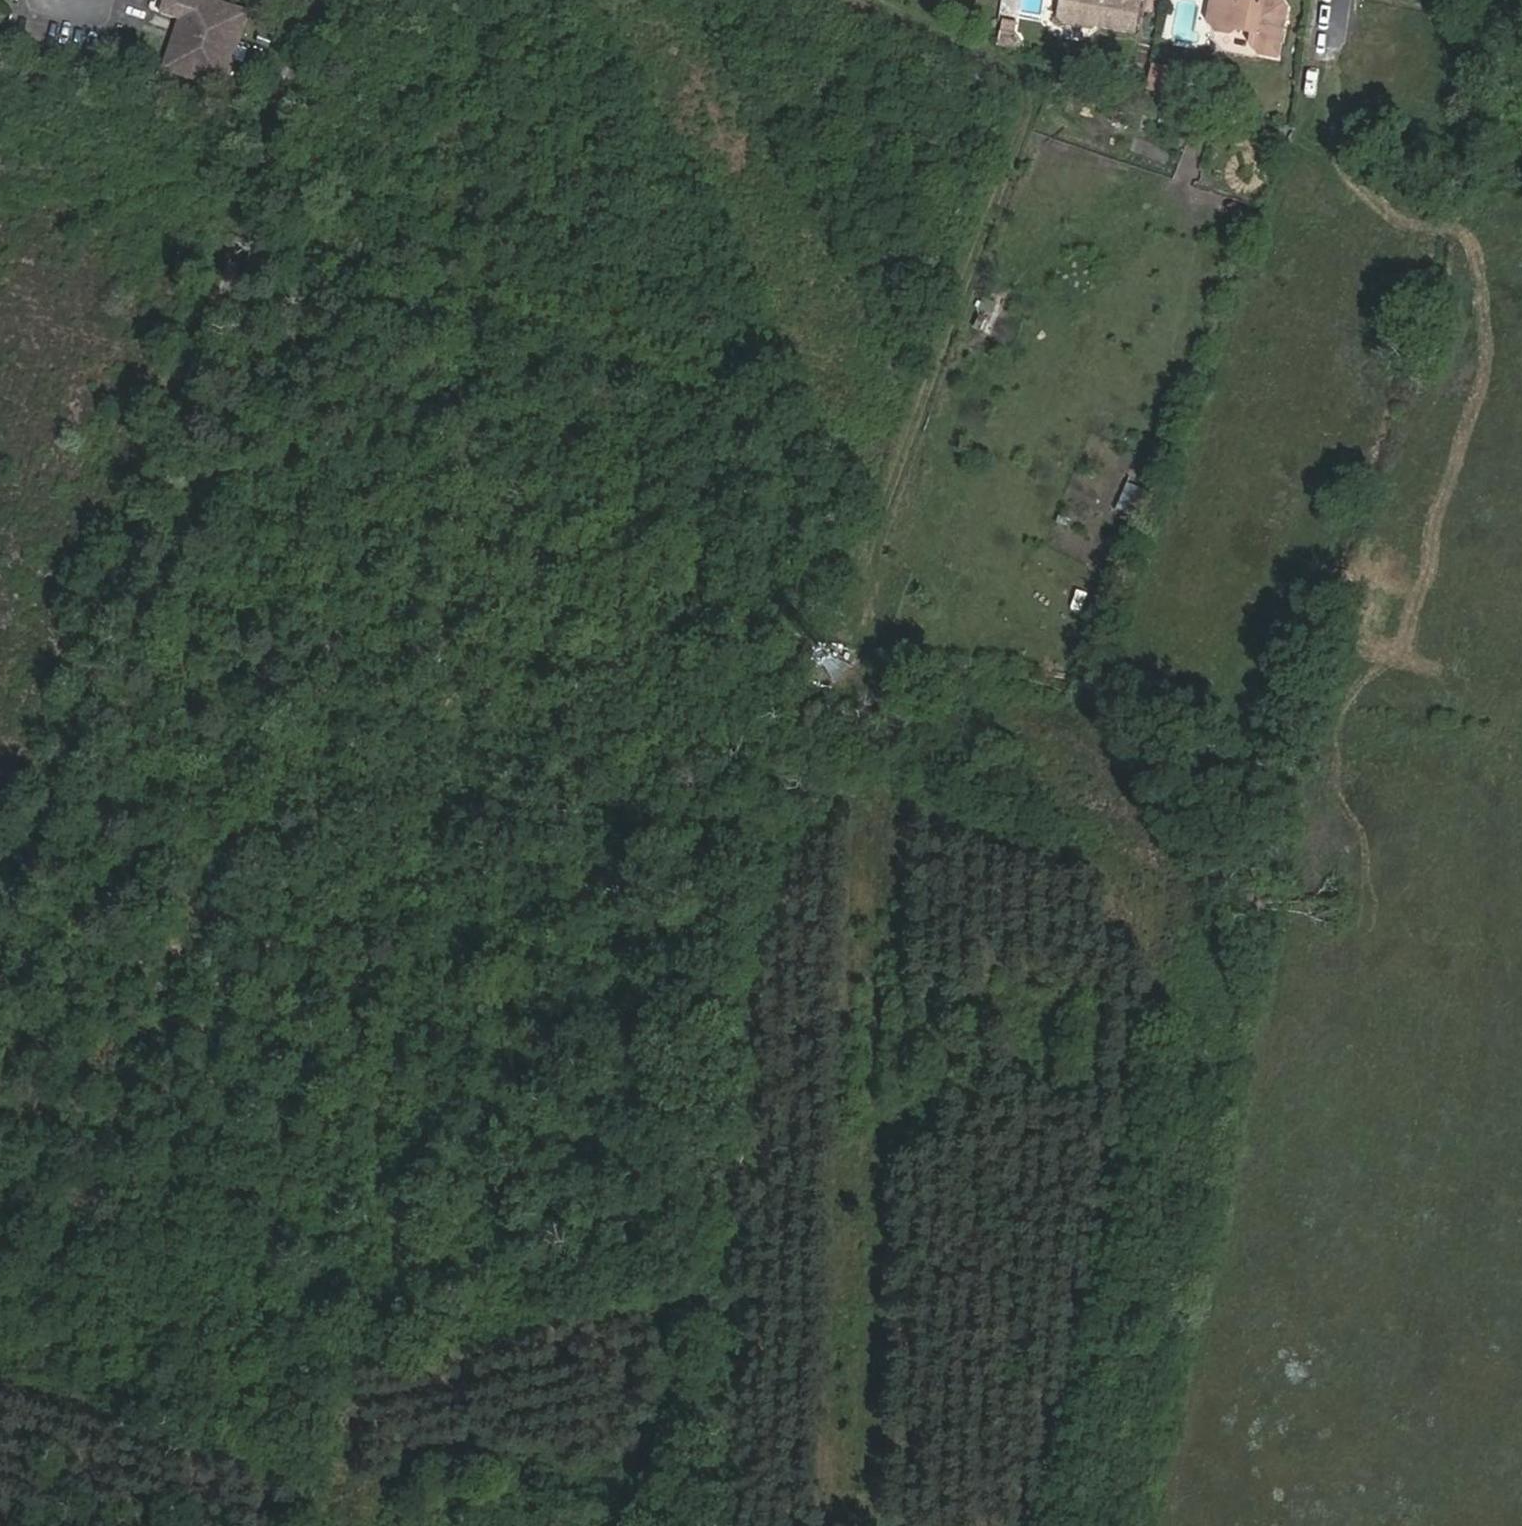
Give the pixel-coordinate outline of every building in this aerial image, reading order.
[(181,20),(239,39),(248,12),(211,0),(188,0),(181,20)] [(1092,26),(1134,33),(1140,0),(1063,0),(1060,18),(1066,24),(1087,28),(1092,26)] [(1249,0),(1212,0),(1209,20),(1217,31),(1231,33),(1237,29),(1253,32),(1252,42),(1259,54),(1278,57),(1287,7),(1282,0),(1250,0),(1249,0)] [(1014,21),(1002,19),(999,33),(1011,36),(1014,21)] [(224,87),(239,39),(181,20),(165,68),(224,87)] [(1175,69),(1156,65),(1152,85),(1172,89),(1175,69)]
